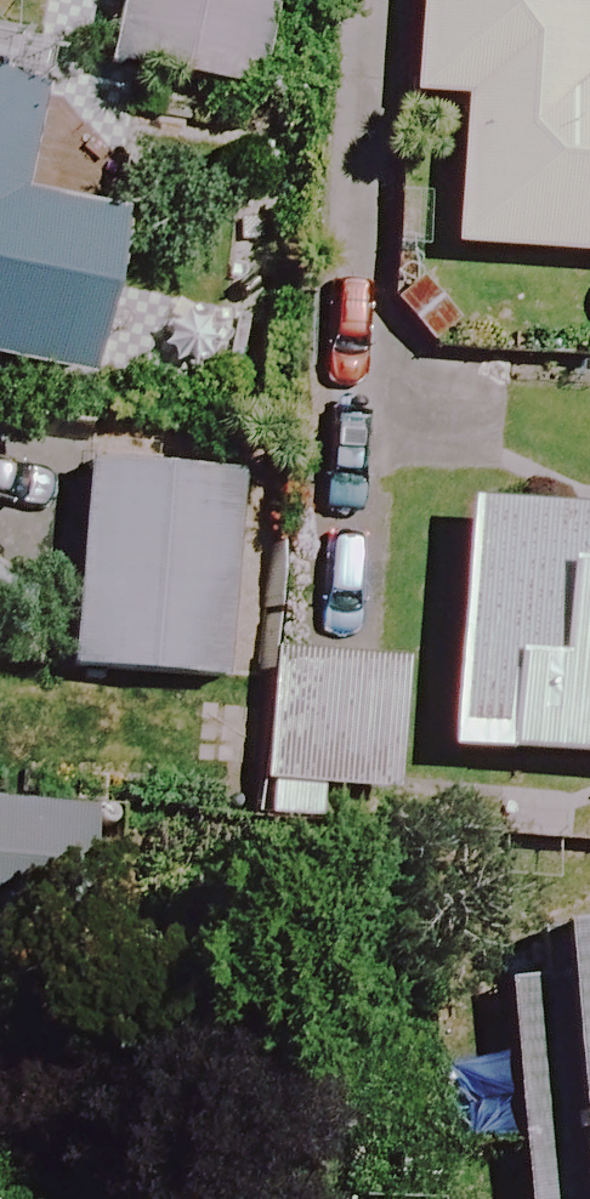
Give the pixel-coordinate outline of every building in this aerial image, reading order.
[(101,99),(234,119),(251,0),(115,0),(101,99)] [(409,102),(456,105),(448,257),(589,265),(589,82),(587,82),(589,35),(589,0),(415,0),(409,102)] [(89,378),(119,207),(26,190),(42,98),(0,91),(0,362),(89,378)] [(207,478),(83,473),(75,679),(199,684),(207,478)] [(458,514),(445,761),(589,768),(589,521),(458,514)] [(395,669),(275,661),(266,789),(386,798),(395,669)] [(0,815),(0,939),(44,943),(55,820),(0,815)] [(523,945),(528,1011),(495,1014),(509,1198),(589,1198),(589,939),(523,945)]
